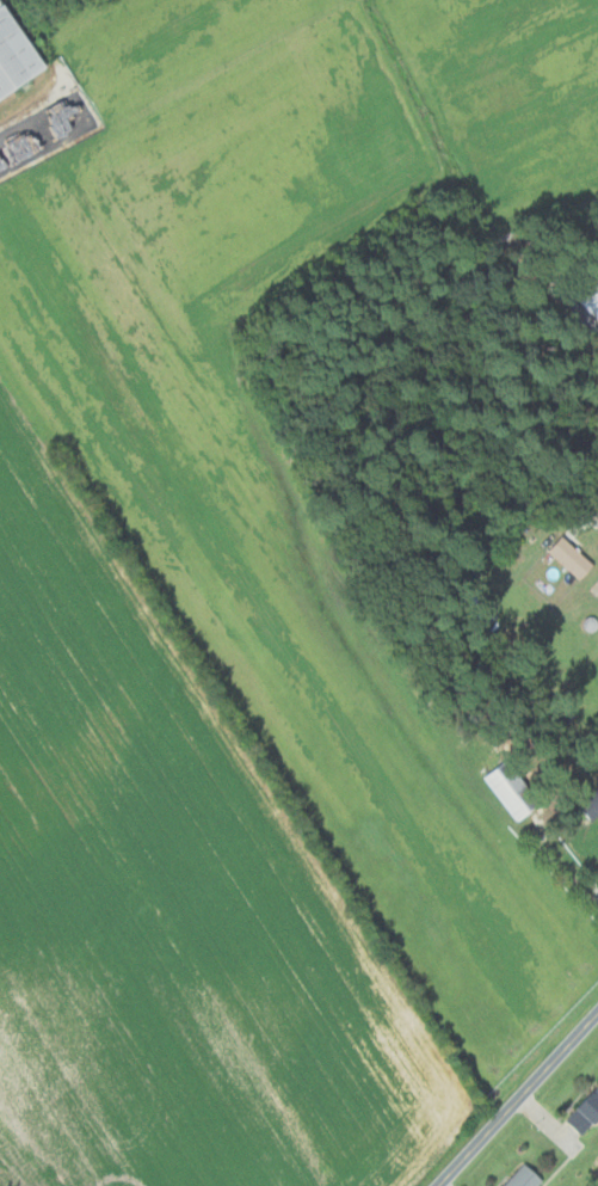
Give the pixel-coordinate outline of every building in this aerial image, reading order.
[(3,0),(0,0),(0,102),(49,70),(3,0)] [(593,280),(571,301),(579,310),(591,316),(597,324),(597,286),(593,280)] [(544,548),(572,579),(587,565),(559,534),(544,548)] [(586,822),(597,811),(597,794),(593,788),(572,806),(586,822)] [(569,1117),(585,1134),(597,1122),(597,1089),(569,1117)] [(548,1178),(527,1161),(506,1185),(541,1185),(548,1178)]
